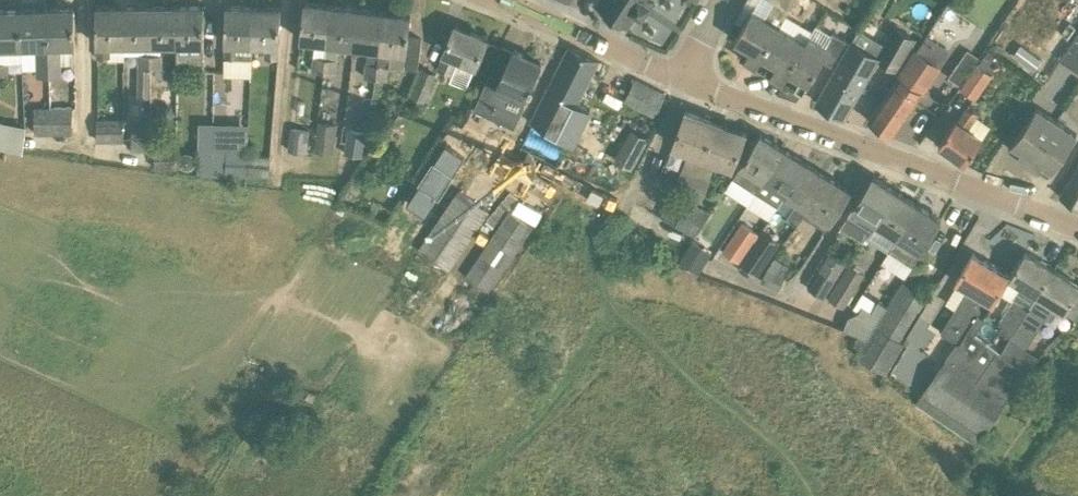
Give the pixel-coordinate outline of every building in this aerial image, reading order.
[(600,7),(606,11),(603,15),(618,25),(621,21),(627,25),(636,12),(642,16),(651,3),(646,0),(604,0),(600,7)] [(787,14),(796,0),(773,0),(775,1),(765,18),(752,11),(735,40),(744,45),(738,56),(757,67),(763,56),(779,27),(779,28),(787,14)] [(300,39),(315,41),(327,42),(332,6),(305,2),(300,39)] [(150,44),(177,44),(177,6),(150,7),(150,44)] [(204,6),(177,6),(177,44),(177,64),(203,64),(203,43),(204,43),(204,6)] [(255,7),(227,6),(225,43),(227,43),(226,57),(253,58),(253,44),(255,7)] [(358,9),(332,6),(327,42),(325,57),(324,71),(336,73),(339,44),(353,46),(358,9)] [(110,44),(125,44),(125,7),(97,7),(97,45),(98,45),(98,58),(111,58),(110,44)] [(150,44),(150,7),(125,7),(125,44),(150,44)] [(281,8),(255,7),(253,44),(266,45),(266,59),(277,59),(278,45),(280,45),(281,8)] [(21,9),(22,47),(37,46),(38,75),(49,75),(47,8),(21,9)] [(74,8),(47,8),(49,75),(62,74),(62,63),(75,63),(74,45),(76,45),(74,8)] [(22,47),(21,9),(0,10),(0,47),(22,47)] [(384,12),(358,9),(353,46),(368,47),(365,76),(374,78),(384,12)] [(411,15),(384,12),(374,78),(389,80),(392,51),(405,52),(403,67),(419,69),(422,39),(409,36),(411,15)] [(487,38),(455,25),(444,52),(445,53),(439,68),(453,73),(459,58),(476,65),(487,38)] [(789,71),(805,44),(779,28),(779,27),(763,56),(771,61),(765,71),(783,82),(789,71)] [(878,57),(898,68),(915,38),(897,27),(887,44),(880,40),(880,41),(874,38),(867,50),(852,42),(817,102),(843,117),(878,57)] [(848,41),(834,33),(826,46),(810,36),(805,44),(789,71),(801,78),(795,89),(803,94),(822,60),(834,67),(848,41)] [(1061,60),(1077,72),(1077,34),(1061,60)] [(1013,54),(1035,70),(1043,59),(1021,43),(1013,54)] [(590,109),(577,103),(598,59),(571,46),(534,124),(523,147),(562,165),(573,142),(574,143),(590,109)] [(524,99),(541,62),(514,49),(500,82),(489,78),(476,109),(491,116),(497,104),(521,115),(527,100),(524,99)] [(892,135),(940,64),(917,49),(869,120),(892,135)] [(992,75),(986,70),(996,55),(988,50),(962,88),(976,99),(992,75)] [(150,68),(163,68),(163,53),(150,54),(150,68)] [(150,54),(138,54),(140,96),(151,97),(150,68),(150,54)] [(325,57),(314,55),(312,69),(324,71),(325,57)] [(0,62),(0,76),(10,76),(10,62),(0,62)] [(959,84),(968,72),(958,64),(949,77),(959,84)] [(436,74),(423,67),(411,96),(425,102),(436,74)] [(666,94),(635,78),(624,100),(655,116),(666,94)] [(73,106),(54,107),(54,133),(73,133),(73,106)] [(978,113),(968,106),(958,120),(957,119),(939,144),(965,163),(983,137),(968,127),(978,113)] [(1076,133),(1035,106),(1011,142),(1021,148),(1017,154),(1039,168),(1042,163),(1052,169),(1076,133)] [(36,133),(54,133),(54,107),(35,107),(36,133)] [(675,188),(688,193),(696,174),(703,156),(716,122),(686,110),(673,144),(689,150),(675,187),(675,188)] [(124,119),(98,119),(98,141),(124,141),(124,119)] [(0,121),(0,148),(10,150),(13,123),(0,121)] [(338,125),(318,121),(315,151),(334,154),(338,125)] [(213,123),(200,122),(198,171),(212,173),(213,123)] [(248,154),(234,153),(233,155),(228,154),(228,122),(213,123),(212,173),(247,177),(247,174),(248,154)] [(716,122),(703,156),(717,161),(733,167),(746,133),(716,122)] [(150,126),(132,125),(132,149),(150,150),(150,126)] [(631,127),(623,143),(641,152),(649,136),(631,127)] [(310,130),(292,128),(289,150),(307,153),(310,130)] [(368,132),(348,129),(345,153),(364,156),(368,132)] [(733,178),(756,192),(764,180),(763,179),(783,148),(761,134),(741,165),(733,178)] [(179,146),(156,145),(156,160),(179,162),(179,146)] [(446,147),(407,206),(424,218),(463,158),(446,147)] [(806,162),(783,148),(763,179),(764,180),(756,192),(778,206),(786,193),(806,162)] [(271,157),(248,154),(247,174),(270,176),(271,157)] [(828,176),(806,162),(786,193),(797,201),(789,214),(800,221),(803,215),(808,207),(828,176)] [(1060,196),(1077,207),(1077,166),(1060,196)] [(659,180),(668,183),(671,175),(662,172),(659,180)] [(686,200),(688,201),(698,205),(701,198),(703,198),(709,180),(696,174),(688,193),(686,200)] [(803,215),(826,230),(831,222),(851,191),(828,176),(808,207),(803,215)] [(854,207),(850,214),(872,228),(896,190),(873,176),(854,207)] [(489,211),(459,190),(419,249),(450,269),(489,211)] [(918,204),(896,190),(872,228),(866,238),(889,251),(890,250),(918,204)] [(682,211),(674,224),(696,236),(696,237),(698,234),(699,233),(711,212),(698,205),(688,201),(682,211)] [(918,204),(890,250),(913,265),(941,219),(918,204)] [(533,226),(510,210),(466,275),(489,290),(533,226)] [(759,232),(744,221),(724,250),(740,261),(759,232)] [(778,243),(761,232),(742,261),(758,272),(778,243)] [(678,263),(699,271),(708,256),(705,255),(713,242),(699,233),(696,237),(678,263)] [(1054,269),(1025,252),(1010,277),(1023,285),(998,323),(1013,333),(1010,339),(1038,295),(1038,294),(1054,269)] [(840,272),(844,274),(850,265),(830,253),(808,288),(824,298),(827,294),(840,272)] [(976,333),(985,319),(978,315),(981,310),(976,307),(982,298),(991,304),(1009,274),(973,253),(956,282),(968,289),(941,332),(959,343),(967,349),(976,333)] [(776,258),(768,269),(784,276),(790,267),(776,258)] [(764,274),(762,281),(780,289),(786,277),(784,276),(768,269),(764,274)] [(1010,339),(1026,348),(1054,304),(1067,312),(1077,293),(1077,284),(1054,269),(1038,294),(1038,295),(1010,339)] [(844,274),(840,272),(827,294),(845,306),(859,283),(844,274)] [(857,354),(886,372),(905,342),(900,339),(926,296),(903,281),(888,305),(868,337),(857,354)] [(888,305),(877,299),(871,309),(862,304),(858,310),(847,315),(842,328),(868,337),(888,305)] [(959,343),(918,402),(979,443),(1009,400),(1027,372),(976,333),(967,349),(959,343)]
